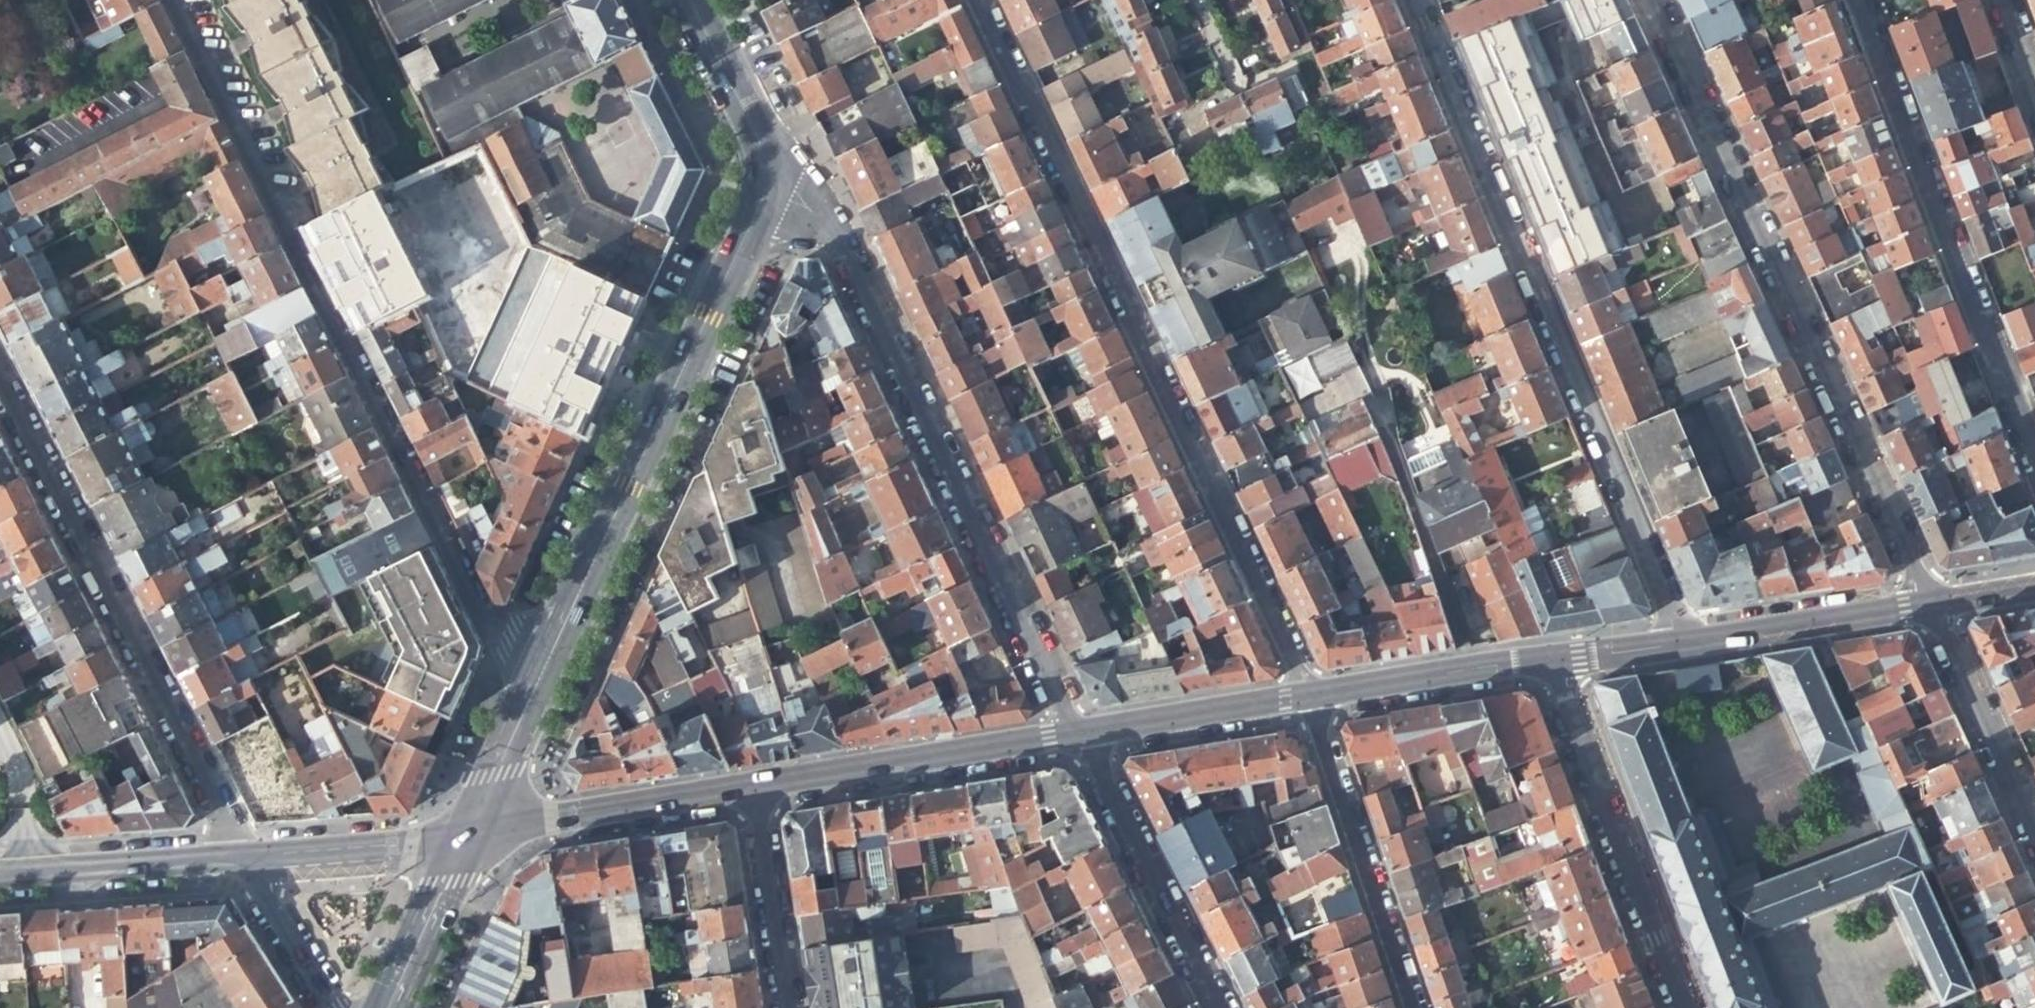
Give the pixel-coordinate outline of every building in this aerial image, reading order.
[(133,16),(158,3),(156,0),(100,0),(107,16),(96,21),(101,32),(133,16)] [(363,198),(395,182),(376,158),(373,159),(366,145),(370,143),(361,113),(370,108),(353,84),(348,86),(342,74),(345,72),(336,43),(317,16),(312,18),(306,5),(310,3),(309,0),(228,0),(230,6),(227,9),(247,35),(250,34),(252,39),(255,46),(253,47),(261,78),(281,104),(285,102),(287,107),(290,114),(287,116),(295,146),(287,150),(305,175),(309,173),(312,180),(316,187),(312,189),(321,218),(363,198)] [(389,46),(483,0),(367,0),(389,46)] [(610,58),(638,45),(639,44),(620,6),(617,0),(576,0),(563,6),(568,16),(439,77),(424,47),(396,60),(442,160),(473,145),(465,129),(610,58)] [(761,17),(767,29),(776,47),(821,26),(808,0),(796,0),(761,17)] [(859,15),(865,28),(875,23),(921,0),(890,0),(859,15)] [(875,23),(883,39),(885,44),(957,6),(954,0),(921,0),(875,23)] [(1001,5),(1009,23),(1017,38),(1057,19),(1059,18),(1050,0),(1012,0),(1001,5)] [(1114,31),(1129,23),(1149,14),(1142,0),(1098,0),(1114,31)] [(1259,25),(1292,11),(1288,4),(1287,0),(1248,0),(1251,7),(1259,25)] [(1341,18),(1345,25),(1351,22),(1393,4),(1392,0),(1341,0),(1348,15),(1341,18)] [(1442,22),(1451,43),(1544,4),(1543,0),(1495,0),(1475,9),(1442,22)] [(1584,39),(1598,33),(1635,16),(1628,0),(1567,0),(1584,39)] [(1679,6),(1686,22),(1727,4),(1726,0),(1676,0),(1679,6)] [(1686,22),(1693,37),(1702,57),(1762,32),(1752,8),(1748,0),(1736,0),(1727,4),(1686,22)] [(1791,25),(1835,5),(1833,0),(1773,0),(1768,2),(1775,20),(1788,16),(1791,25)] [(1928,6),(1932,16),(1953,8),(1972,0),(1926,0),(1928,6)] [(1970,61),(1993,53),(1982,22),(1973,0),(1972,0),(1953,8),(1969,54),(1961,57),(1964,64),(1970,61)] [(2034,21),(2034,23),(2034,0),(2026,0),(2034,21)] [(133,16),(159,67),(183,54),(167,22),(158,3),(133,16)] [(1317,71),(1363,51),(1405,33),(1397,13),(1393,4),(1351,22),(1357,38),(1312,58),(1317,71)] [(1770,51),(1774,61),(1789,55),(1846,31),(1840,17),(1835,5),(1791,25),(1796,37),(1787,41),(1787,45),(1770,51)] [(1909,14),(1912,23),(1932,16),(1928,6),(1909,14)] [(821,26),(776,47),(786,66),(797,88),(833,70),(875,49),(873,44),(865,28),(859,15),(856,9),(821,26)] [(1310,53),(1292,11),(1259,25),(1265,39),(1277,66),(1310,53)] [(957,67),(971,99),(995,87),(981,56),(960,13),(938,24),(949,49),(889,78),(894,89),(904,111),(942,92),(935,78),(957,67)] [(1149,14),(1129,23),(1114,31),(1118,41),(1136,32),(1153,23),(1149,14)] [(1614,66),(1651,49),(1642,31),(1635,16),(1598,33),(1614,66)] [(1912,23),(1888,33),(1896,53),(1908,84),(1952,68),(1932,16),(1912,23)] [(1334,29),(1345,25),(1341,18),(1331,22),(1334,29)] [(1076,58),(1057,19),(1017,38),(1027,61),(1036,77),(1076,58)] [(873,44),(883,39),(875,23),(865,28),(873,44)] [(1157,32),(1153,23),(1136,32),(1140,41),(1157,32)] [(1806,61),(1812,76),(1856,58),(1850,44),(1846,31),(1789,55),(1793,63),(1797,65),(1806,61)] [(1126,47),(1136,68),(1146,64),(1136,44),(1140,41),(1136,32),(1118,41),(1126,47)] [(1164,46),(1157,32),(1140,41),(1136,44),(1146,64),(1136,68),(1137,73),(1140,82),(1173,66),(1164,46)] [(1768,46),(1762,32),(1702,57),(1715,84),(1724,105),(1759,90),(1762,89),(1759,83),(1765,80),(1762,76),(1757,78),(1746,56),(1768,46)] [(1354,87),(1416,60),(1410,43),(1405,33),(1363,51),(1369,66),(1349,75),(1354,87)] [(75,45),(82,42),(79,35),(72,39),(75,45)] [(1091,95),(1137,73),(1136,68),(1126,47),(1041,88),(1058,123),(1066,141),(1104,122),(1091,95)] [(1610,93),(1613,100),(1659,81),(1651,64),(1651,49),(1614,66),(1590,77),(1595,88),(1610,81),(1615,91),(1610,93)] [(1997,64),(1993,53),(1970,61),(1974,72),(1997,64)] [(170,110),(8,192),(23,221),(37,214),(96,184),(218,121),(195,76),(183,54),(159,67),(150,71),(170,110)] [(1778,69),(1793,63),(1789,55),(1774,61),(1778,69)] [(1819,84),(1827,105),(1867,87),(1861,71),(1856,58),(1812,76),(1785,86),(1787,90),(1793,105),(1799,102),(1795,93),(1819,84)] [(1380,92),(1386,105),(1428,86),(1421,71),(1416,60),(1354,87),(1337,94),(1343,107),(1380,92)] [(1766,64),(1774,83),(1782,80),(1778,69),(1774,61),(1766,64)] [(1959,65),(1952,68),(1908,84),(1920,115),(1930,143),(1956,132),(1967,128),(2014,110),(2009,95),(1976,108),(1959,65)] [(1185,90),(1173,66),(1140,82),(1159,120),(1170,115),(1192,104),(1185,90)] [(848,100),(833,70),(797,88),(806,107),(811,117),(848,100)] [(1470,89),(1480,112),(1523,93),(1514,70),(1483,83),(1470,89)] [(659,157),(629,220),(671,239),(702,172),(655,77),(654,78),(626,90),(659,157)] [(1578,95),(1595,88),(1590,77),(1573,85),(1578,95)] [(1763,100),(1787,90),(1785,86),(1782,80),(1774,83),(1762,89),(1759,90),(1763,100)] [(1609,121),(1615,134),(1672,109),(1664,91),(1659,81),(1613,100),(1616,105),(1620,103),(1626,114),(1609,121)] [(1260,89),(1239,99),(1247,119),(1282,104),(1282,102),(1273,84),(1260,89)] [(1319,103),(1329,98),(1324,86),(1313,90),(1319,103)] [(1401,141),(1392,146),(1397,157),(1448,135),(1437,108),(1428,86),(1386,105),(1363,114),(1369,125),(1390,116),(1401,141)] [(975,152),(978,157),(984,155),(1020,138),(1007,110),(995,87),(971,99),(959,104),(964,113),(981,149),(975,152)] [(1831,115),(1839,134),(1879,117),(1872,100),(1867,87),(1827,105),(1816,109),(1820,120),(1831,115)] [(853,110),(817,127),(826,146),(834,162),(874,142),(875,146),(912,127),(904,111),(894,89),(853,110)] [(1771,117),(1763,100),(1759,90),(1724,105),(1730,116),(1737,131),(1771,117)] [(1559,179),(1523,93),(1480,112),(1497,154),(1516,198),(1559,179)] [(1206,114),(1214,134),(1247,119),(1239,99),(1220,108),(1206,114)] [(853,110),(848,100),(811,117),(817,127),(853,110)] [(1283,101),(1282,102),(1282,104),(1247,119),(1253,132),(1250,133),(1260,155),(1262,161),(1279,153),(1271,135),(1294,125),(1283,101)] [(917,137),(964,113),(959,104),(912,127),(917,137)] [(1782,124),(1798,117),(1794,107),(1771,117),(1737,131),(1743,144),(1749,159),(1789,141),(1782,124)] [(1306,108),(1297,112),(1301,122),(1310,118),(1306,108)] [(1598,142),(1611,136),(1615,134),(1609,121),(1601,125),(1594,109),(1586,113),(1598,142)] [(1682,131),(1672,109),(1615,134),(1611,136),(1614,142),(1618,140),(1621,146),(1636,139),(1649,166),(1615,181),(1619,190),(1636,183),(1656,174),(1694,158),(1682,131)] [(1802,127),(1820,120),(1816,109),(1798,117),(1802,127)] [(1963,149),(1956,132),(1930,143),(1935,155),(1941,171),(1968,160),(1983,154),(2025,139),(2014,110),(1967,128),(1969,134),(1975,132),(1977,137),(1984,134),(1988,132),(1991,139),(1986,140),(1963,149)] [(1130,129),(1122,113),(1104,122),(1066,141),(1080,170),(1090,189),(1138,165),(1173,148),(1168,138),(1126,159),(1115,136),(1130,129)] [(1175,126),(1170,115),(1159,120),(1165,131),(1175,126)] [(516,121),(516,122),(533,155),(558,143),(559,142),(555,134),(523,117),(516,121)] [(1843,145),(1851,166),(1890,149),(1885,133),(1879,117),(1839,134),(1823,141),(1828,152),(1843,145)] [(1249,133),(1250,133),(1253,132),(1247,119),(1214,134),(1219,146),(1249,133)] [(173,240),(161,271),(177,262),(187,257),(266,217),(250,186),(238,162),(218,121),(96,184),(115,221),(143,207),(137,195),(203,160),(212,175),(205,179),(224,217),(190,234),(189,231),(173,240)] [(529,242),(645,297),(654,279),(664,257),(666,251),(671,239),(629,220),(586,200),(583,194),(561,148),(558,143),(533,155),(516,122),(477,140),(478,142),(529,242)] [(1803,130),(1805,134),(1811,147),(1819,143),(1811,126),(1803,130)] [(1185,128),(1168,138),(1173,148),(1181,161),(1197,151),(1185,128)] [(1793,154),(1811,147),(1805,134),(1789,141),(1749,159),(1756,172),(1760,182),(1798,165),(1793,154)] [(1344,196),(1350,208),(1458,160),(1453,146),(1448,135),(1397,157),(1371,169),(1339,183),(1344,196)] [(986,161),(1005,199),(1041,181),(1030,158),(1020,138),(984,155),(986,161)] [(2029,149),(2025,139),(1983,154),(1988,165),(2002,159),(2029,149)] [(1826,153),(1828,152),(1823,141),(1819,143),(1811,147),(1815,158),(1824,178),(1835,174),(1826,153)] [(442,160),(321,218),(358,333),(413,304),(422,321),(434,348),(438,356),(442,365),(445,370),(529,411),(581,437),(615,363),(645,297),(529,242),(478,142),(473,145),(442,160)] [(887,171),(875,146),(874,142),(834,162),(841,177),(845,186),(859,214),(899,195),(887,171)] [(0,148),(0,168),(14,161),(5,145),(0,148)] [(1365,157),(1371,169),(1397,157),(1392,146),(1365,157)] [(564,147),(561,148),(583,194),(584,194),(587,192),(586,181),(572,153),(564,147)] [(1154,173),(1164,192),(1181,185),(1189,180),(1181,161),(1173,148),(1138,165),(1144,178),(1154,173)] [(971,159),(967,149),(937,161),(941,172),(971,159)] [(1854,176),(1859,190),(1900,173),(1895,162),(1890,149),(1851,166),(1835,174),(1824,178),(1826,181),(1831,180),(1832,183),(1842,179),(1844,180),(1854,176)] [(905,162),(918,186),(936,177),(924,153),(905,162)] [(1968,160),(1941,171),(1945,182),(1951,198),(1977,188),(1988,184),(1994,181),(1993,179),(1988,165),(1983,154),(1968,160)] [(973,167),(986,161),(984,155),(978,157),(970,161),(973,167)] [(1689,178),(1701,204),(1713,198),(1702,173),(1694,158),(1656,174),(1661,185),(1663,189),(1689,178)] [(2005,166),(2002,159),(1988,165),(1993,179),(1999,177),(1997,170),(2005,166)] [(1417,230),(1419,229),(1437,221),(1477,204),(1467,179),(1458,160),(1350,208),(1355,220),(1360,231),(1369,251),(1410,233),(1407,226),(1389,235),(1377,208),(1423,187),(1432,209),(1418,215),(1420,220),(1414,223),(1417,230)] [(905,162),(887,171),(899,195),(918,186),(905,162)] [(1144,178),(1138,165),(1090,189),(1098,208),(1105,222),(1128,210),(1153,197),(1144,178)] [(1819,213),(1798,165),(1760,182),(1771,207),(1782,230),(1814,215),(1819,213)] [(947,172),(936,177),(942,190),(954,185),(947,172)] [(1863,199),(1871,220),(1911,203),(1904,185),(1900,173),(1859,190),(1834,201),(1838,210),(1863,199)] [(1641,193),(1661,185),(1656,174),(1636,183),(1641,193)] [(906,211),(943,192),(942,190),(936,177),(918,186),(899,195),(859,214),(867,232),(872,242),(912,224),(906,211)] [(1999,177),(1993,179),(1994,181),(2000,196),(2004,205),(2006,211),(2034,200),(2034,182),(2026,186),(2013,191),(2008,178),(2001,181),(1999,177)] [(999,229),(1016,221),(1052,203),(1046,191),(1041,181),(1005,199),(1012,215),(996,223),(999,229)] [(1988,184),(1994,198),(2000,196),(1994,181),(1988,184)] [(1338,182),(1283,208),(1286,216),(1295,236),(1320,224),(1329,220),(1333,229),(1355,220),(1350,208),(1344,196),(1339,183),(1338,182)] [(956,185),(954,185),(942,190),(943,192),(950,206),(957,221),(968,216),(970,215),(956,185)] [(1115,243),(1122,257),(1131,275),(1137,288),(1138,290),(1140,291),(1144,291),(1149,302),(1147,306),(1146,307),(1147,310),(1174,365),(1223,342),(1208,303),(1230,292),(1232,295),(1263,280),(1261,276),(1304,255),(1295,236),(1286,216),(1283,208),(1281,203),(1236,224),(1234,220),(1203,235),(1205,239),(1179,251),(1162,216),(1189,203),(1181,185),(1164,192),(1153,197),(1128,210),(1135,226),(1116,235),(1117,238),(1115,243)] [(1982,201),(1977,188),(1951,198),(1956,209),(1961,223),(2004,205),(2000,196),(1994,198),(1982,201)] [(23,221),(8,192),(7,191),(0,195),(0,233),(23,221)] [(1668,201),(1674,216),(1683,212),(1677,198),(1668,201)] [(1701,204),(1683,212),(1674,216),(1679,227),(1684,238),(1723,220),(1717,206),(1713,198),(1701,204)] [(2006,211),(2012,226),(2016,237),(2019,244),(2030,272),(2034,270),(2034,247),(2023,220),(2032,216),(2034,215),(2034,200),(2006,211)] [(1005,239),(1006,242),(1011,251),(1016,248),(1028,243),(1063,226),(1056,213),(1052,203),(1016,221),(1021,232),(1005,239)] [(1875,231),(1882,246),(1921,229),(1916,216),(1911,203),(1871,220),(1847,231),(1851,241),(1875,231)] [(1460,250),(1466,263),(1496,249),(1485,223),(1477,204),(1437,221),(1441,233),(1457,226),(1462,236),(1456,239),(1460,250)] [(1994,234),(2012,226),(2006,211),(2004,205),(1961,223),(1968,241),(1975,260),(2000,251),(1994,234)] [(1115,243),(1117,238),(1116,235),(1135,226),(1128,210),(1105,222),(1109,230),(1115,243)] [(37,214),(23,221),(0,233),(0,272),(21,261),(11,243),(25,236),(43,227),(37,214)] [(1825,240),(1814,215),(1782,230),(1787,241),(1793,253),(1825,240)] [(979,239),(968,216),(957,221),(968,244),(979,239)] [(2032,216),(2023,220),(2034,247),(2034,223),(2032,216)] [(187,257),(193,270),(226,253),(231,263),(237,260),(240,267),(281,246),(273,232),(266,217),(187,257)] [(1690,253),(1730,235),(1727,228),(1723,220),(1684,238),(1690,253)] [(919,221),(912,224),(931,266),(945,259),(939,247),(934,250),(919,221)] [(1425,240),(1441,233),(1437,221),(1419,229),(1425,240)] [(951,256),(945,259),(931,266),(912,224),(872,242),(882,265),(896,293),(955,265),(951,256)] [(1028,243),(1037,265),(1073,248),(1066,234),(1063,226),(1028,243)] [(1441,233),(1451,254),(1460,250),(1456,239),(1462,236),(1457,226),(1441,233)] [(1925,240),(1921,229),(1882,246),(1858,256),(1860,261),(1866,258),(1868,262),(1885,255),(1891,271),(1931,254),(1925,240)] [(1861,264),(1860,261),(1858,256),(1855,249),(1851,241),(1847,231),(1825,240),(1793,253),(1806,282),(1827,327),(1878,305),(1872,288),(1847,299),(1844,292),(1840,294),(1833,277),(1861,264)] [(1696,267),(1737,250),(1733,241),(1730,235),(1690,253),(1693,261),(1696,267)] [(34,254),(25,236),(11,243),(21,261),(26,258),(34,254)] [(2012,247),(2019,244),(2016,237),(2008,240),(2012,247)] [(1649,239),(1606,258),(1611,269),(1654,250),(1649,239)] [(997,257),(1011,251),(1006,242),(992,248),(997,257)] [(1581,245),(1542,262),(1550,282),(1590,265),(1581,245)] [(222,276),(191,291),(202,311),(226,299),(229,305),(234,303),(235,307),(255,297),(261,309),(302,288),(290,265),(281,246),(240,267),(247,281),(229,289),(222,276)] [(1017,275),(999,283),(989,288),(999,310),(1015,302),(1047,286),(1084,269),(1078,257),(1073,248),(1037,265),(1045,281),(1025,291),(1017,275)] [(127,288),(145,279),(129,249),(112,258),(127,288)] [(1467,296),(1488,343),(1528,325),(1515,293),(1508,277),(1496,249),(1466,263),(1453,268),(1460,284),(1469,280),(1474,293),(1467,296)] [(1451,254),(1448,256),(1453,268),(1466,263),(1460,250),(1451,254)] [(1696,267),(1703,284),(1745,266),(1741,259),(1737,250),(1696,267)] [(40,251),(34,254),(26,258),(39,282),(53,276),(40,251)] [(960,273),(972,296),(989,288),(978,267),(975,260),(973,256),(955,265),(896,293),(904,310),(911,325),(944,310),(934,289),(953,279),(960,273)] [(1448,256),(1424,266),(1430,279),(1453,268),(1448,256)] [(184,275),(193,270),(187,257),(177,262),(184,275)] [(982,257),(975,260),(978,267),(986,263),(982,257)] [(53,276),(39,282),(26,258),(21,261),(0,272),(0,314),(42,293),(58,285),(53,276)] [(1596,275),(1611,269),(1606,258),(1590,265),(1550,282),(1558,299),(1565,316),(1606,298),(1596,275)] [(802,306),(811,315),(831,294),(816,261),(795,260),(789,274),(774,307),(769,319),(776,343),(793,333),(801,325),(804,321),(796,316),(802,306)] [(989,261),(986,263),(978,267),(989,288),(999,283),(989,261)] [(181,322),(202,311),(191,291),(184,275),(177,262),(161,271),(155,274),(181,322)] [(1416,285),(1430,279),(1424,266),(1411,272),(1416,285)] [(1713,308),(1719,320),(1761,302),(1751,281),(1745,266),(1703,284),(1706,290),(1708,296),(1718,292),(1723,304),(1713,308)] [(1055,303),(1044,308),(1047,315),(1049,314),(1095,293),(1091,284),(1084,269),(1047,286),(1055,303)] [(1868,281),(1872,288),(1878,305),(1889,329),(1890,331),(1928,314),(1950,304),(1944,288),(1914,301),(1912,297),(1899,303),(1897,298),(1886,273),(1868,281)] [(1664,274),(1620,292),(1625,304),(1646,295),(1645,291),(1668,282),(1664,274)] [(242,318),(246,326),(257,349),(276,339),(317,318),(309,303),(302,288),(261,309),(242,318)] [(976,310),(994,348),(1013,339),(1010,333),(999,310),(989,288),(972,296),(944,310),(911,325),(922,349),(935,376),(972,359),(980,354),(976,347),(964,352),(949,320),(957,316),(959,318),(976,310)] [(1625,304),(1620,292),(1606,298),(1565,316),(1571,332),(1578,346),(1618,328),(1611,310),(1625,304)] [(42,293),(0,314),(0,328),(1,329),(10,348),(58,324),(42,293)] [(1027,370),(1069,352),(1076,348),(1113,331),(1103,310),(1095,293),(1049,314),(1047,315),(1034,321),(1010,333),(1013,339),(1025,364),(1027,370)] [(812,348),(782,362),(786,373),(807,364),(827,354),(854,342),(841,315),(831,294),(811,315),(809,317),(820,342),(811,347),(812,348)] [(1264,344),(1272,362),(1277,373),(1304,360),(1343,341),(1322,295),(1305,303),(1306,305),(1275,320),(1274,318),(1254,327),(1259,337),(1264,344)] [(1381,303),(1386,315),(1396,311),(1390,299),(1381,303)] [(1023,317),(1015,302),(999,310),(1010,333),(1034,321),(1030,314),(1023,317)] [(1749,342),(1775,331),(1766,313),(1761,302),(1719,320),(1731,349),(1749,342)] [(390,337),(422,321),(413,304),(381,321),(358,333),(372,360),(383,382),(407,371),(411,369),(438,356),(434,348),(420,355),(412,351),(404,354),(402,350),(397,352),(390,337)] [(1633,322),(1625,304),(1611,310),(1618,328),(1633,322)] [(1934,347),(1903,362),(1908,373),(1909,377),(1924,370),(1944,360),(1967,349),(1958,324),(1950,304),(1928,314),(1939,342),(1933,345),(1934,347)] [(1861,343),(1889,329),(1878,305),(1827,327),(1840,354),(1853,384),(1903,362),(1899,353),(1883,360),(1877,348),(1866,353),(1861,343)] [(2011,355),(2034,345),(2034,305),(1998,320),(2004,336),(2011,355)] [(1044,308),(1030,314),(1034,321),(1047,315),(1044,308)] [(148,339),(171,328),(165,317),(148,325),(145,332),(148,339)] [(811,347),(820,342),(809,317),(804,321),(801,325),(811,347)] [(264,369),(264,370),(266,369),(271,378),(332,348),(317,318),(276,339),(285,358),(264,369)] [(793,418),(769,429),(778,455),(791,449),(809,441),(797,406),(792,389),(786,373),(782,362),(776,343),(769,319),(762,334),(766,336),(771,350),(761,353),(752,356),(747,365),(755,388),(760,403),(782,393),(789,414),(792,412),(793,418)] [(64,321),(58,324),(10,348),(20,367),(35,397),(89,369),(79,350),(87,346),(79,331),(71,334),(64,321)] [(1492,352),(1504,380),(1508,390),(1548,372),(1537,347),(1528,325),(1488,343),(1469,351),(1473,361),(1492,352)] [(216,342),(217,343),(227,363),(257,349),(246,326),(216,342)] [(1637,372),(1618,328),(1578,346),(1604,410),(1615,435),(1625,431),(1660,415),(1656,404),(1641,371),(1637,372)] [(1093,378),(1098,391),(1134,374),(1128,361),(1122,349),(1113,331),(1076,348),(1083,362),(1091,379),(1093,378)] [(1749,342),(1762,371),(1788,360),(1781,344),(1775,331),(1749,342)] [(1006,373),(1025,364),(1013,339),(994,348),(1006,373)] [(1195,410),(1239,390),(1222,356),(1233,350),(1227,340),(1223,342),(1174,365),(1185,390),(1195,410)] [(1357,371),(1343,341),(1304,360),(1317,388),(1357,371)] [(827,354),(841,386),(868,373),(860,355),(854,342),(827,354)] [(1731,349),(1744,379),(1762,371),(1749,342),(1731,349)] [(94,343),(87,346),(79,350),(89,369),(104,362),(94,343)] [(228,365),(227,363),(217,343),(206,349),(217,371),(228,365)] [(2011,355),(2021,379),(2034,373),(2034,345),(2011,355)] [(279,388),(289,383),(297,379),(306,399),(347,378),(340,365),(332,348),(271,378),(268,379),(271,386),(276,383),(279,388)] [(1076,348),(1069,352),(1076,366),(1083,362),(1076,348)] [(127,350),(104,362),(89,369),(35,397),(43,412),(52,429),(101,403),(91,385),(106,377),(128,367),(123,358),(129,355),(127,350)] [(420,376),(442,365),(438,356),(411,369),(414,374),(420,376)] [(980,375),(972,359),(935,376),(941,389),(947,401),(984,384),(980,375)] [(1760,382),(1769,404),(1802,389),(1794,372),(1788,360),(1762,371),(1744,379),(1724,388),(1737,418),(1761,407),(1758,401),(1748,405),(1741,391),(1760,382)] [(1955,387),(1944,360),(1924,370),(1940,413),(1947,429),(1969,419),(1955,387)] [(1260,380),(1277,373),(1272,362),(1255,370),(1260,380)] [(1903,362),(1853,384),(1859,397),(1867,414),(1900,398),(1893,380),(1908,373),(1903,362)] [(1681,393),(1724,379),(1718,363),(1676,376),(1681,393)] [(819,396),(807,364),(786,373),(792,389),(797,406),(819,396)] [(1422,372),(1435,400),(1448,394),(1435,366),(1422,372)] [(264,370),(237,384),(242,393),(268,379),(271,378),(266,369),(264,370)] [(992,370),(980,375),(984,384),(988,382),(996,378),(992,370)] [(1919,400),(1922,407),(1927,419),(1940,413),(1924,370),(1909,377),(1915,391),(1919,400)] [(412,382),(407,371),(383,382),(393,402),(400,416),(453,388),(446,373),(420,385),(416,380),(412,382)] [(1483,413),(1478,403),(1443,418),(1463,464),(1490,452),(1567,418),(1556,393),(1548,372),(1508,390),(1499,393),(1503,402),(1512,398),(1523,425),(1513,430),(1514,432),(1482,446),(1470,419),(1483,413)] [(827,393),(819,396),(797,406),(809,441),(830,431),(884,406),(875,387),(868,373),(841,386),(834,389),(847,416),(843,418),(840,416),(827,422),(820,408),(826,405),(826,403),(830,401),(827,393)] [(1085,396),(1097,420),(1107,416),(1145,398),(1139,384),(1134,374),(1098,391),(1088,396),(1085,396)] [(235,435),(257,424),(252,413),(242,393),(237,384),(233,375),(205,389),(208,395),(214,392),(235,435)] [(115,396),(106,377),(91,385),(101,403),(115,396)] [(315,448),(320,458),(321,458),(374,431),(358,399),(347,378),(306,399),(299,403),(298,403),(305,417),(312,420),(324,443),(315,448)] [(289,383),(299,403),(306,399),(297,379),(289,383)] [(1481,379),(1448,394),(1435,400),(1438,407),(1443,418),(1478,403),(1499,393),(1508,390),(1504,380),(1495,384),(1496,388),(1488,392),(1485,386),(1489,383),(1487,379),(1482,380),(1481,379)] [(1682,393),(1656,404),(1660,415),(1671,411),(1697,399),(1724,388),(1721,381),(1683,397),(1682,393)] [(1009,426),(988,382),(984,384),(947,401),(958,426),(968,446),(1009,426)] [(1250,385),(1244,388),(1261,423),(1267,420),(1250,385)] [(456,396),(453,388),(400,416),(406,428),(412,440),(450,421),(442,404),(456,396)] [(760,403),(755,388),(740,393),(741,397),(743,402),(728,407),(718,430),(722,441),(719,442),(711,445),(717,448),(715,457),(708,459),(704,461),(702,464),(708,481),(721,523),(751,513),(745,496),(787,483),(778,455),(769,429),(760,403)] [(1261,423),(1244,388),(1239,390),(1195,410),(1204,428),(1212,445),(1261,423)] [(1735,485),(1761,473),(1760,470),(1755,460),(1741,428),(1737,418),(1724,388),(1697,399),(1735,485)] [(1772,410),(1782,434),(1816,420),(1807,401),(1802,389),(1769,404),(1772,410)] [(1043,403),(1046,408),(1048,414),(1066,405),(1072,403),(1067,391),(1043,403)] [(125,415),(115,396),(101,403),(111,423),(125,415)] [(1105,452),(1100,441),(1092,423),(1059,438),(1081,484),(1096,477),(1167,442),(1155,417),(1145,398),(1107,416),(1115,434),(1122,449),(1107,456),(1109,460),(1103,463),(1099,455),(1105,452)] [(278,400),(252,413),(257,424),(283,411),(278,400)] [(1361,401),(1346,408),(1352,423),(1316,441),(1327,463),(1377,439),(1370,422),(1362,404),(1361,401)] [(142,405),(125,415),(111,423),(101,403),(52,429),(58,441),(68,459),(117,434),(137,424),(140,422),(153,416),(148,407),(142,405)] [(1076,411),(1072,403),(1066,405),(1071,414),(1076,411)] [(1767,411),(1772,410),(1769,404),(1761,407),(1737,418),(1741,428),(1768,416),(1767,411)] [(811,474),(851,455),(897,434),(891,421),(884,406),(830,431),(838,448),(806,463),(811,474)] [(1051,419),(1048,414),(1046,408),(1009,426),(968,446),(976,462),(981,474),(1014,459),(1005,442),(1051,419)] [(1294,408),(1267,420),(1261,423),(1212,445),(1223,468),(1236,495),(1272,478),(1282,473),(1303,463),(1317,457),(1312,446),(1271,466),(1257,437),(1298,418),(1294,408)] [(1304,428),(1327,463),(1316,441),(1352,423),(1346,408),(1304,428)] [(473,415),(500,428),(505,430),(509,421),(485,410),(473,415)] [(1945,460),(2000,435),(1994,420),(1990,410),(1969,419),(1947,429),(1940,413),(1927,419),(1930,424),(1941,451),(1945,460)] [(522,428),(509,421),(505,430),(570,463),(577,447),(581,437),(529,411),(522,428)] [(1708,500),(1671,411),(1660,415),(1625,431),(1647,485),(1662,519),(1708,500)] [(478,465),(487,461),(483,452),(476,439),(464,413),(450,421),(412,440),(423,461),(435,487),(446,481),(435,460),(468,444),(478,465)] [(1100,441),(1115,434),(1107,416),(1097,420),(1092,423),(1100,441)] [(1482,507),(1463,464),(1443,418),(1393,439),(1426,531),(1482,507)] [(1918,430),(1930,424),(1927,419),(1879,441),(1889,461),(1898,481),(1945,460),(1941,451),(1930,456),(1918,430)] [(1787,444),(1795,464),(1829,449),(1822,434),(1816,420),(1782,434),(1770,439),(1774,450),(1787,444)] [(155,459),(137,424),(117,434),(68,459),(79,481),(92,507),(146,480),(139,466),(155,459)] [(513,447),(506,463),(522,470),(558,488),(565,472),(570,463),(505,430),(500,428),(498,434),(503,436),(501,440),(513,447)] [(347,478),(387,457),(380,443),(374,431),(321,458),(328,470),(340,464),(347,478)] [(809,475),(799,479),(787,485),(796,511),(798,516),(863,486),(866,484),(911,464),(903,447),(897,434),(851,455),(860,474),(832,487),(835,492),(820,498),(809,475)] [(1963,466),(1976,499),(1988,494),(2018,481),(2009,458),(2000,435),(1945,460),(1950,472),(1963,466)] [(1402,536),(1411,532),(1393,482),(1382,450),(1377,439),(1327,463),(1322,466),(1327,476),(1335,494),(1358,541),(1364,553),(1402,536)] [(1139,491),(1146,488),(1181,471),(1173,455),(1167,442),(1096,477),(1102,489),(1131,475),(1139,491)] [(22,478),(14,463),(7,449),(0,453),(0,489),(22,478)] [(799,479),(791,449),(778,455),(787,483),(787,485),(799,479)] [(1800,474),(1808,493),(1843,478),(1835,461),(1829,449),(1795,464),(1786,467),(1771,474),(1763,477),(1770,494),(1788,487),(1785,481),(1800,474)] [(506,463),(483,452),(487,461),(494,477),(501,492),(504,498),(506,502),(522,470),(506,463)] [(1500,476),(1490,452),(1463,464),(1482,507),(1491,527),(1516,515),(1518,515),(1500,476)] [(1022,455),(1014,459),(981,474),(992,497),(1004,522),(1044,502),(1022,455)] [(324,510),(329,519),(334,517),(344,512),(401,484),(394,470),(387,457),(347,478),(344,479),(353,495),(324,510)] [(1303,463),(1313,483),(1327,476),(1322,466),(1317,457),(1303,463)] [(330,486),(344,479),(347,478),(340,464),(328,470),(321,458),(320,458),(308,464),(312,472),(320,469),(330,486)] [(1784,460),(1768,467),(1771,474),(1786,467),(1784,460)] [(1939,476),(1950,472),(1945,460),(1898,481),(1907,501),(1918,525),(1945,513),(1964,505),(1962,500),(1952,504),(1939,476)] [(1303,463),(1282,473),(1292,494),(1313,483),(1303,463)] [(862,536),(863,538),(866,543),(882,536),(887,534),(933,512),(922,487),(911,464),(866,484),(863,486),(798,516),(815,567),(839,555),(837,550),(824,514),(828,512),(830,516),(836,514),(834,509),(839,507),(841,511),(869,499),(881,523),(867,530),(868,534),(862,536)] [(1560,478),(1568,494),(1593,481),(1587,465),(1560,478)] [(1768,467),(1760,470),(1761,473),(1763,477),(1771,474),(1768,467)] [(522,470),(506,502),(514,518),(539,530),(550,505),(558,488),(522,470)] [(1150,533),(1152,538),(1202,515),(1192,494),(1181,471),(1146,488),(1162,522),(1153,525),(1155,530),(1150,533)] [(1292,494),(1282,473),(1272,478),(1282,499),(1292,494)] [(1292,494),(1282,499),(1246,517),(1251,526),(1255,533),(1291,516),(1315,504),(1335,494),(1327,476),(1313,483),(1292,494)] [(1087,496),(1102,489),(1096,477),(1081,484),(1087,496)] [(1749,483),(1763,512),(1766,511),(1776,507),(1770,494),(1763,477),(1749,483)] [(38,509),(31,495),(22,478),(0,489),(0,528),(38,509)] [(151,478),(146,480),(92,507),(104,530),(119,558),(194,520),(185,502),(176,507),(174,512),(166,515),(162,514),(154,498),(158,491),(151,478)] [(1282,499),(1272,478),(1236,495),(1241,506),(1246,517),(1282,499)] [(1831,508),(1853,499),(1843,478),(1808,493),(1794,499),(1806,527),(1823,520),(1831,508)] [(668,552),(660,556),(659,559),(670,581),(682,605),(713,590),(704,570),(732,556),(730,549),(721,523),(708,481),(693,488),(698,498),(684,504),(691,516),(676,522),(682,532),(676,535),(669,537),(675,549),(668,552)] [(1579,519),(1604,507),(1593,481),(1568,494),(1579,519)] [(1991,502),(2020,489),(2018,481),(1988,494),(1991,502)] [(366,515),(375,531),(415,511),(406,495),(401,484),(344,512),(334,517),(339,526),(339,528),(349,523),(350,524),(366,515)] [(1081,484),(1044,502),(1004,522),(1016,549),(1032,581),(1060,567),(1110,544),(1087,496),(1081,484)] [(497,502),(504,498),(501,492),(495,495),(497,502)] [(1728,492),(1709,499),(1714,511),(1733,503),(1728,492)] [(1315,504),(1326,527),(1338,551),(1342,549),(1358,541),(1335,494),(1315,504)] [(1991,502),(1988,494),(1976,499),(1970,502),(1964,505),(1971,520),(1990,564),(2022,559),(2034,557),(2034,527),(2029,511),(2004,521),(1999,511),(1995,513),(1991,502)] [(1699,517),(1714,511),(1709,499),(1708,500),(1662,519),(1652,523),(1658,536),(1665,554),(1704,538),(1707,536),(1699,517)] [(1763,512),(1731,526),(1738,543),(1739,547),(1745,561),(1759,556),(1756,548),(1775,540),(1773,533),(1797,522),(1802,532),(1806,527),(1794,499),(1776,507),(1766,511),(1763,512)] [(468,511),(469,514),(471,513),(477,527),(483,536),(484,540),(526,558),(535,539),(539,530),(514,518),(506,502),(502,510),(493,528),(490,521),(481,504),(468,511)] [(1964,505),(1945,513),(1951,528),(1971,520),(1964,505)] [(1458,555),(1464,568),(1490,556),(1487,549),(1498,543),(1491,527),(1482,507),(1426,531),(1435,557),(1455,548),(1458,555)] [(1533,507),(1518,515),(1516,515),(1491,527),(1498,543),(1509,569),(1536,559),(1526,538),(1530,537),(1539,533),(1542,528),(1533,507)] [(1833,516),(1838,527),(1861,518),(1856,507),(1833,516)] [(498,508),(490,521),(493,528),(502,510),(498,508)] [(53,537),(45,522),(38,509),(0,528),(0,536),(7,548),(0,551),(0,564),(53,537)] [(375,531),(325,556),(312,562),(316,569),(330,597),(433,547),(422,527),(415,511),(375,531)] [(831,615),(828,605),(815,567),(798,516),(796,511),(774,518),(806,624),(831,615)] [(867,576),(869,579),(871,585),(873,584),(889,576),(899,572),(923,561),(950,548),(941,527),(933,512),(887,534),(882,536),(894,563),(867,576)] [(469,514),(453,522),(459,535),(477,527),(471,513),(469,514)] [(1951,528),(1945,513),(1918,525),(1925,540),(1937,567),(1947,571),(1974,567),(1990,564),(1971,520),(1951,528)] [(1152,538),(1164,565),(1215,541),(1208,527),(1202,515),(1152,538)] [(1302,539),(1291,516),(1255,533),(1260,545),(1268,562),(1277,580),(1318,560),(1314,554),(1310,555),(1302,539)] [(322,535),(339,526),(334,517),(329,519),(317,526),(322,535)] [(174,550),(184,545),(190,539),(208,529),(202,518),(120,560),(127,574),(135,588),(181,565),(174,550)] [(1847,549),(1820,561),(1831,590),(1858,585),(1879,582),(1886,572),(1861,518),(1838,527),(1847,549)] [(1725,528),(1734,549),(1739,547),(1738,543),(1731,526),(1725,528)] [(477,527),(459,535),(465,545),(483,536),(477,527)] [(1326,527),(1302,539),(1310,555),(1314,554),(1318,560),(1327,556),(1331,555),(1338,551),(1326,527)] [(1778,548),(1759,556),(1745,561),(1762,602),(1779,599),(1795,596),(1822,591),(1831,590),(1820,561),(1806,527),(1802,532),(1798,538),(1803,549),(1781,557),(1778,548)] [(298,535),(312,562),(325,556),(316,539),(313,540),(308,530),(298,535)] [(1414,569),(1423,565),(1411,532),(1402,536),(1414,569)] [(483,536),(465,545),(476,567),(494,603),(505,604),(517,579),(526,558),(484,540),(483,536)] [(25,590),(68,567),(59,550),(53,537),(0,564),(0,580),(19,570),(27,584),(22,586),(25,590)] [(1798,537),(1777,545),(1778,548),(1781,557),(1803,549),(1798,538),(1798,537)] [(863,538),(837,550),(839,555),(851,550),(866,543),(863,538)] [(1712,558),(1704,538),(1665,554),(1686,605),(1698,612),(1714,609),(1751,603),(1762,602),(1745,561),(1739,547),(1734,549),(1712,558)] [(1777,545),(1775,540),(1756,548),(1759,556),(1778,548),(1777,545)] [(1164,565),(1175,589),(1226,565),(1219,551),(1215,541),(1164,565)] [(1358,541),(1342,549),(1345,555),(1358,583),(1346,590),(1348,594),(1353,605),(1371,596),(1382,590),(1364,553),(1358,541)] [(218,546),(226,562),(234,558),(226,542),(218,546)] [(1464,568),(1497,644),(1510,642),(1539,637),(1509,569),(1498,543),(1487,549),(1490,556),(1464,568)] [(748,544),(730,549),(732,556),(736,569),(755,563),(748,544)] [(190,547),(184,545),(174,550),(181,565),(191,560),(193,554),(190,547)] [(226,562),(218,546),(191,560),(181,565),(135,588),(141,601),(150,618),(199,593),(193,581),(227,563),(226,562)] [(931,577),(939,596),(967,583),(957,562),(950,548),(923,561),(899,572),(889,576),(894,586),(896,592),(914,584),(916,589),(919,587),(923,586),(920,582),(931,577)] [(1509,569),(1539,637),(1559,634),(1589,629),(1601,627),(1590,598),(1587,600),(1579,579),(1567,549),(1536,559),(1509,569)] [(853,557),(851,550),(839,555),(815,567),(828,605),(857,591),(854,586),(843,562),(853,557)] [(1649,612),(1627,560),(1623,550),(1616,558),(1619,564),(1579,579),(1587,600),(1590,598),(1601,627),(1629,622),(1643,620),(1649,612)] [(1331,564),(1327,556),(1318,560),(1277,580),(1290,608),(1301,630),(1328,617),(1350,606),(1353,605),(1348,594),(1334,601),(1320,569),(1331,564)] [(775,623),(755,563),(736,569),(743,590),(750,611),(756,630),(775,623)] [(1181,597),(1195,627),(1244,603),(1232,578),(1226,565),(1175,589),(1160,596),(1165,604),(1181,597)] [(11,597),(25,624),(42,616),(82,595),(74,580),(68,567),(25,590),(11,597)] [(1038,596),(1045,610),(1053,606),(1074,596),(1061,569),(1060,567),(1032,581),(1038,596)] [(1124,573),(1128,582),(1138,577),(1133,568),(1124,573)] [(877,593),(894,586),(889,576),(873,584),(877,593)] [(919,587),(927,602),(928,602),(939,596),(931,577),(920,582),(923,586),(919,587)] [(869,579),(854,586),(857,591),(871,585),(869,579)] [(691,622),(682,605),(670,581),(661,586),(642,596),(685,681),(699,675),(682,642),(675,639),(672,632),(691,622)] [(1412,587),(1382,590),(1390,608),(1399,625),(1414,658),(1435,654),(1453,651),(1428,581),(1411,584),(1412,587)] [(937,623),(949,648),(988,629),(977,605),(967,583),(939,596),(928,602),(927,602),(916,608),(890,620),(874,628),(879,641),(910,627),(913,634),(937,623)] [(212,586),(199,593),(214,622),(228,614),(212,586)] [(1094,587),(1074,596),(1053,606),(1061,623),(1053,627),(1059,639),(1067,658),(1111,638),(1096,608),(1102,604),(1094,587)] [(1135,596),(1143,615),(1165,604),(1160,596),(1160,595),(1151,600),(1147,591),(1135,596)] [(158,633),(165,647),(214,622),(199,593),(150,618),(158,633)] [(46,624),(55,642),(96,621),(88,606),(82,595),(42,616),(25,624),(28,631),(34,628),(35,630),(46,624)] [(651,663),(661,684),(665,691),(685,681),(642,596),(625,634),(607,673),(631,684),(650,644),(657,648),(651,663)] [(339,635),(347,631),(331,599),(323,603),(339,635)] [(1236,660),(1201,665),(1211,690),(1231,687),(1247,684),(1266,681),(1273,680),(1277,671),(1244,603),(1195,627),(1190,629),(1187,630),(1190,638),(1195,636),(1198,639),(1210,637),(1212,632),(1225,627),(1230,637),(1226,638),(1236,660)] [(1174,625),(1165,604),(1143,615),(1152,633),(1157,645),(1180,634),(1187,630),(1190,629),(1188,624),(1183,621),(1174,625)] [(866,612),(870,620),(874,628),(890,620),(883,605),(866,612)] [(1045,610),(1053,627),(1061,623),(1053,606),(1045,610)] [(695,631),(711,664),(761,647),(756,630),(750,611),(695,631)] [(2025,613),(2034,637),(2034,611),(2025,613)] [(232,612),(228,614),(214,622),(229,651),(247,642),(232,612)] [(1994,691),(2005,716),(2034,703),(2034,676),(2034,677),(2027,660),(2034,657),(2034,637),(2025,613),(2015,615),(1996,618),(2015,663),(2016,667),(2019,674),(2021,680),(1994,691)] [(1359,667),(1367,666),(1361,635),(1338,639),(1333,627),(1328,617),(1301,630),(1306,640),(1319,667),(1324,669),(1329,672),(1359,667)] [(836,624),(841,637),(852,660),(858,674),(889,661),(879,641),(874,628),(870,620),(853,628),(848,618),(836,624)] [(2003,668),(2015,663),(1996,618),(1986,619),(1971,621),(1966,630),(1982,665),(1994,691),(2021,680),(2019,674),(2010,671),(2005,672),(2003,668)] [(60,651),(70,669),(110,648),(102,632),(96,621),(55,642),(35,652),(39,661),(60,651)] [(171,660),(180,676),(222,655),(229,651),(214,622),(165,647),(171,660)] [(1414,658),(1399,625),(1361,631),(1361,635),(1367,666),(1376,664),(1414,658)] [(954,666),(997,647),(988,629),(949,648),(946,649),(954,666)] [(1180,634),(1186,645),(1192,642),(1190,638),(1187,630),(1180,634)] [(1925,707),(1942,699),(1915,639),(1905,632),(1889,635),(1868,639),(1877,658),(1891,689),(1899,706),(1920,696),(1925,707)] [(1140,702),(1181,695),(1167,665),(1157,645),(1152,633),(1099,659),(1101,665),(1073,669),(1080,683),(1088,702),(1102,708),(1140,702)] [(257,637),(247,642),(229,651),(222,655),(180,676),(187,691),(197,709),(239,687),(229,666),(247,657),(263,649),(257,637)] [(818,676),(852,660),(841,637),(802,655),(798,658),(799,659),(842,751),(862,748),(890,743),(871,701),(866,690),(858,695),(864,708),(848,715),(832,681),(822,686),(818,676)] [(1860,666),(1877,658),(1868,639),(1851,641),(1827,645),(1836,665),(1841,675),(1848,692),(1868,683),(1860,666)] [(1188,656),(1167,665),(1181,695),(1193,693),(1211,690),(1201,665),(1192,642),(1186,645),(1184,646),(1188,656)] [(310,681),(336,668),(338,667),(325,643),(297,657),(310,681)] [(780,643),(763,651),(797,758),(820,755),(842,751),(799,659),(788,663),(780,643)] [(1819,672),(1836,665),(1827,645),(1807,649),(1758,657),(1766,679),(1809,773),(1849,757),(1855,755),(1874,747),(1864,727),(1863,724),(1855,706),(1848,692),(1841,675),(1823,682),(1819,672)] [(733,708),(760,764),(784,760),(797,758),(763,651),(761,647),(711,664),(713,668),(733,708)] [(72,678),(82,696),(95,690),(124,675),(116,659),(110,648),(70,669),(47,681),(51,688),(72,678)] [(932,686),(939,683),(936,678),(941,676),(953,701),(941,707),(953,733),(968,731),(980,729),(965,695),(954,666),(946,649),(920,661),(931,684),(932,686)] [(408,654),(391,692),(439,714),(453,719),(464,694),(471,681),(408,654)] [(258,678),(247,657),(229,666),(239,687),(250,682),(258,678)] [(914,683),(906,687),(910,694),(931,684),(920,661),(907,668),(914,683)] [(0,670),(0,696),(3,702),(26,691),(13,664),(0,670)] [(1717,689),(1714,669),(1713,664),(1673,671),(1678,696),(1717,689)] [(315,692),(325,710),(344,718),(362,679),(339,669),(338,667),(336,668),(328,685),(315,692)] [(614,721),(606,725),(613,741),(634,785),(658,781),(680,777),(648,712),(646,707),(643,701),(639,696),(631,684),(607,673),(603,682),(599,691),(619,711),(637,730),(622,736),(614,721)] [(124,675),(61,706),(87,759),(150,727),(137,701),(124,675)] [(941,689),(934,691),(941,707),(953,701),(941,676),(936,678),(939,683),(941,689)] [(864,687),(860,677),(850,681),(854,691),(864,687)] [(1927,864),(1924,856),(1909,825),(1882,836),(1757,885),(1720,899),(1688,818),(1650,720),(1656,717),(1652,708),(1646,711),(1633,677),(1591,684),(1588,689),(1659,871),(1691,955),(1709,1001),(1712,1007),(1762,1007),(1738,945),(1756,938),(1885,889),(1930,989),(1939,1007),(1940,1007),(1973,994),(1921,875),(1930,871),(1927,864)] [(255,692),(250,682),(239,687),(197,709),(206,727),(215,744),(257,722),(253,713),(249,705),(231,715),(227,707),(255,692)] [(1870,683),(1868,683),(1848,692),(1855,706),(1875,696),(1870,683)] [(655,695),(665,691),(661,684),(652,688),(655,695)] [(905,686),(871,701),(890,743),(916,739),(953,733),(941,707),(934,691),(932,686),(931,684),(910,694),(906,687),(905,686)] [(993,691),(965,695),(980,729),(1022,722),(1027,712),(1015,686),(1000,688),(993,689),(993,691)] [(1875,696),(1855,706),(1863,724),(1891,710),(1899,706),(1891,689),(1875,696)] [(371,714),(365,728),(421,752),(430,732),(439,714),(391,692),(389,691),(377,716),(371,714)] [(614,721),(599,691),(594,700),(606,725),(614,721)] [(704,698),(710,710),(717,724),(708,728),(729,769),(749,766),(760,764),(733,708),(728,711),(717,691),(704,698)] [(648,692),(639,696),(643,701),(651,698),(648,692)] [(36,719),(42,716),(61,706),(67,704),(61,694),(32,712),(36,719)] [(1895,720),(1925,707),(1920,696),(1899,706),(1891,710),(1895,720)] [(652,697),(651,698),(643,701),(646,707),(655,703),(652,697)] [(1517,765),(1550,753),(1530,701),(1520,697),(1498,700),(1477,704),(1503,770),(1517,765)] [(634,785),(613,741),(606,725),(594,700),(571,751),(561,773),(576,794),(610,788),(634,785)] [(2005,716),(2014,736),(2034,727),(2034,703),(2005,716)] [(1506,778),(1503,770),(1477,704),(1461,706),(1439,710),(1455,755),(1461,753),(1470,780),(1481,776),(1486,785),(1506,778)] [(263,708),(253,713),(257,722),(268,716),(263,708)] [(659,709),(648,712),(680,777),(702,773),(729,769),(708,728),(703,718),(673,732),(666,718),(664,719),(659,709)] [(344,718),(325,710),(335,731),(366,790),(379,816),(391,815),(403,814),(412,808),(424,783),(435,758),(421,752),(365,728),(344,718)] [(701,715),(703,718),(708,728),(717,724),(710,710),(701,715)] [(1447,774),(1460,769),(1455,755),(1439,710),(1415,714),(1386,719),(1399,758),(1402,765),(1438,753),(1441,756),(1447,774)] [(1904,739),(1895,720),(1891,710),(1863,724),(1864,727),(1874,747),(1876,752),(1896,742),(1904,739)] [(1925,752),(1959,735),(1951,717),(1916,733),(1925,752)] [(1349,766),(1379,761),(1399,758),(1386,719),(1369,722),(1343,726),(1338,735),(1349,766)] [(17,729),(43,781),(54,776),(59,773),(33,721),(17,729)] [(131,737),(145,765),(165,755),(156,737),(150,727),(131,737)] [(296,751),(288,754),(322,820),(336,819),(344,818),(340,810),(356,798),(366,790),(335,731),(315,741),(311,753),(318,767),(308,772),(296,751)] [(1286,736),(1273,738),(1282,795),(1288,793),(1315,785),(1305,754),(1300,739),(1291,736),(1286,736)] [(1289,802),(1288,793),(1282,795),(1273,738),(1260,740),(1238,744),(1244,788),(1270,784),(1274,807),(1289,802)] [(124,740),(113,745),(122,762),(133,757),(124,740)] [(1904,760),(1896,742),(1876,752),(1882,764),(1894,791),(1919,779),(1928,775),(1924,765),(1909,771),(1904,760)] [(1236,810),(1247,809),(1246,800),(1244,788),(1238,744),(1208,748),(1172,754),(1191,797),(1232,790),(1236,810)] [(1964,746),(1948,754),(1952,763),(1968,756),(1964,746)] [(2021,752),(2032,775),(2034,774),(2034,750),(2033,746),(2021,752)] [(1849,757),(1856,774),(1882,764),(1876,752),(1874,747),(1855,755),(1849,757)] [(1465,782),(1470,780),(1461,753),(1455,755),(1460,769),(1465,782)] [(1528,795),(1537,819),(1571,807),(1566,794),(1556,769),(1554,763),(1550,753),(1517,765),(1523,782),(1529,779),(1534,792),(1528,795)] [(1191,797),(1172,754),(1153,757),(1126,761),(1122,771),(1140,807),(1156,838),(1199,817),(1191,797)] [(1948,754),(1924,765),(1928,775),(1952,763),(1948,754)] [(130,778),(132,782),(157,830),(181,829),(186,828),(197,816),(165,755),(145,765),(150,773),(155,784),(148,787),(142,777),(140,774),(130,778)] [(1918,800),(1902,808),(1902,809),(1906,818),(1931,805),(1980,781),(1975,770),(1968,756),(1952,763),(1928,775),(1919,779),(1928,798),(1923,800),(1918,800)] [(1385,777),(1356,787),(1361,802),(1386,793),(1396,789),(1409,785),(1402,765),(1399,758),(1379,761),(1385,777)] [(58,784),(48,789),(55,804),(71,836),(103,834),(124,833),(97,780),(87,759),(80,762),(85,771),(82,772),(88,784),(63,795),(58,784)] [(1871,821),(1876,819),(1902,809),(1902,808),(1894,791),(1882,764),(1856,774),(1854,775),(1871,821)] [(142,777),(150,773),(145,765),(137,768),(140,774),(142,777)] [(1050,840),(1063,866),(1103,847),(1084,809),(1068,777),(1056,771),(1031,775),(1043,841),(1050,840)] [(1015,778),(1002,780),(1010,827),(1020,860),(1044,847),(1043,841),(1031,775),(1015,778)] [(58,784),(54,776),(43,781),(48,789),(58,784)] [(103,777),(97,780),(124,833),(141,831),(157,830),(132,782),(115,791),(109,780),(105,782),(103,777)] [(1006,851),(994,855),(1001,871),(1020,860),(1010,827),(1002,780),(986,782),(968,786),(976,831),(984,830),(985,831),(1000,829),(1003,844),(1006,851)] [(1949,818),(1958,839),(1998,820),(1988,800),(1980,781),(1931,805),(1939,822),(1949,818)] [(1402,806),(1414,802),(1409,785),(1396,789),(1402,806)] [(967,835),(985,886),(987,890),(1008,888),(1001,871),(994,855),(985,831),(984,830),(976,831),(968,786),(941,790),(910,795),(917,840),(917,842),(967,835)] [(1395,816),(1386,793),(1361,802),(1367,821),(1375,843),(1423,826),(1417,811),(1417,809),(1405,813),(1395,816)] [(893,844),(917,840),(910,795),(901,796),(879,800),(892,879),(904,878),(899,848),(893,844)] [(892,879),(879,800),(867,802),(849,805),(866,906),(896,902),(892,879)] [(1252,800),(1246,800),(1247,809),(1258,807),(1258,802),(1252,800)] [(1402,806),(1405,813),(1417,809),(1414,802),(1402,806)] [(1478,818),(1482,829),(1485,838),(1487,837),(1515,827),(1524,824),(1516,804),(1478,818)] [(866,906),(849,805),(838,807),(820,810),(831,873),(834,890),(837,910),(866,906)] [(1432,806),(1417,811),(1423,826),(1375,843),(1380,858),(1386,874),(1444,853),(1440,844),(1440,843),(1425,848),(1420,835),(1435,830),(1439,829),(1432,806)] [(1499,867),(1487,837),(1485,838),(1457,849),(1473,897),(1543,870),(1589,853),(1579,827),(1571,807),(1537,819),(1524,824),(1515,827),(1521,844),(1533,838),(1538,852),(1499,867)] [(1323,808),(1283,827),(1267,833),(1272,847),(1278,863),(1282,875),(1336,847),(1328,823),(1323,808)] [(1876,819),(1882,836),(1909,825),(1906,818),(1902,809),(1876,819)] [(814,876),(831,873),(820,810),(811,811),(787,815),(781,824),(795,916),(837,910),(834,890),(816,893),(814,876)] [(1706,811),(1688,818),(1720,899),(1757,885),(1750,870),(1732,877),(1706,811)] [(1206,815),(1199,817),(1156,838),(1168,862),(1182,889),(1224,869),(1233,865),(1206,815)] [(1262,818),(1267,833),(1283,827),(1280,818),(1271,815),(1262,818)] [(1948,854),(1950,853),(1962,847),(1969,863),(1971,862),(2009,845),(2004,834),(1998,820),(1958,839),(1944,846),(1948,854)] [(688,831),(685,832),(699,911),(745,904),(738,862),(734,831),(724,824),(688,830),(688,831)] [(1482,829),(1440,844),(1444,853),(1457,849),(1485,838),(1482,829)] [(1440,843),(1435,830),(1420,835),(1425,848),(1440,843)] [(688,913),(694,912),(699,911),(685,832),(671,834),(657,836),(664,877),(682,875),(688,913)] [(668,897),(664,877),(657,836),(644,838),(627,840),(635,886),(654,883),(658,899),(668,897)] [(639,911),(635,886),(627,840),(616,842),(588,846),(566,850),(550,852),(558,903),(562,925),(574,1000),(579,999),(604,996),(638,991),(653,989),(646,951),(589,960),(585,932),(574,933),(572,923),(578,923),(576,907),(569,903),(605,897),(612,943),(644,939),(640,917),(617,919),(617,914),(623,914),(620,899),(626,898),(629,913),(639,911)] [(1983,890),(2022,872),(2015,858),(2009,845),(1971,862),(1974,869),(1983,890)] [(1927,864),(1948,854),(1944,846),(1924,856),(1927,864)] [(1081,912),(1084,911),(1126,891),(1113,866),(1103,847),(1063,866),(1059,868),(1043,876),(1049,888),(1064,881),(1081,912)] [(1342,865),(1336,847),(1282,875),(1264,885),(1269,894),(1273,905),(1305,889),(1312,905),(1318,903),(1351,891),(1344,871),(1342,865)] [(1950,853),(1957,869),(1969,863),(1962,847),(1950,853)] [(1451,906),(1474,898),(1473,897),(1457,849),(1444,853),(1386,874),(1393,894),(1402,923),(1434,912),(1451,906)] [(543,853),(516,873),(508,890),(478,954),(460,994),(490,1007),(520,1007),(530,1007),(551,1004),(574,1000),(562,925),(558,903),(550,852),(543,853)] [(1527,918),(1530,926),(1606,898),(1597,874),(1589,853),(1543,870),(1557,906),(1527,918)] [(1026,875),(1020,860),(1001,871),(1008,888),(1009,892),(1030,882),(1043,876),(1040,869),(1026,875)] [(1961,875),(1974,869),(1971,862),(1969,863),(1957,869),(1961,875)] [(1233,886),(1224,869),(1182,889),(1190,904),(1198,919),(1264,885),(1282,875),(1278,863),(1233,886)] [(1961,875),(1957,869),(1934,879),(1939,890),(1962,879),(1961,875)] [(1956,926),(1960,935),(1969,930),(1993,919),(2034,901),(2029,889),(2022,872),(1983,890),(1991,909),(1980,915),(1956,926)] [(907,901),(904,878),(892,879),(896,902),(902,902),(907,901)] [(927,898),(977,892),(976,886),(975,881),(925,887),(927,898)] [(1048,929),(1030,882),(1009,892),(1020,918),(1028,938),(1048,929)] [(1243,908),(1269,894),(1264,885),(1198,919),(1207,939),(1220,963),(1260,943),(1255,932),(1243,908)] [(1279,917),(1312,905),(1305,889),(1273,905),(1279,917)] [(1971,896),(1980,915),(1991,909),(1983,890),(1971,896)] [(1073,939),(1080,951),(1141,921),(1132,903),(1126,891),(1084,911),(1092,929),(1073,939)] [(1318,903),(1326,927),(1359,915),(1355,903),(1351,891),(1318,903)] [(1533,935),(1555,927),(1563,924),(1568,937),(1578,963),(1584,960),(1624,945),(1615,920),(1606,898),(1530,926),(1533,935)] [(185,935),(187,960),(204,950),(247,924),(231,899),(194,901),(166,903),(168,937),(185,935)] [(1983,947),(1987,956),(1989,955),(2008,946),(2034,933),(2034,902),(2034,901),(1993,919),(1996,927),(2001,938),(1992,943),(1983,947)] [(904,914),(902,902),(896,902),(866,906),(837,910),(795,916),(797,928),(800,948),(853,941),(850,922),(904,914)] [(171,970),(168,937),(166,903),(142,905),(121,907),(127,997),(129,995),(171,970)] [(1326,927),(1318,903),(1312,905),(1279,917),(1279,918),(1285,931),(1289,940),(1298,937),(1306,934),(1326,927)] [(675,949),(687,946),(704,944),(750,937),(747,918),(745,904),(699,911),(694,912),(695,921),(701,921),(703,932),(674,936),(675,949)] [(1454,914),(1451,906),(1434,912),(1444,917),(1454,914)] [(106,993),(106,998),(107,1007),(129,1007),(129,995),(127,997),(121,907),(93,909),(61,911),(63,948),(64,961),(103,959),(106,993)] [(32,950),(63,948),(61,911),(42,912),(21,914),(24,963),(24,966),(32,966),(32,950)] [(1443,939),(1434,912),(1402,923),(1407,936),(1411,950),(1443,939)] [(24,963),(21,914),(7,915),(0,916),(0,964),(24,963)] [(1319,961),(1368,942),(1364,928),(1359,915),(1326,927),(1306,934),(1316,962),(1319,961)] [(1026,1007),(1056,1007),(1053,1000),(1046,983),(1041,970),(1036,958),(1028,938),(1020,918),(952,927),(956,952),(1001,946),(1026,1007)] [(1268,924),(1274,936),(1285,931),(1279,918),(1268,924)] [(1104,954),(1113,971),(1156,950),(1149,936),(1141,921),(1080,951),(1061,960),(1041,970),(1046,983),(1104,954)] [(226,986),(240,1007),(282,1007),(294,1001),(271,964),(247,924),(204,950),(226,986)] [(1268,924),(1255,932),(1260,943),(1266,940),(1271,937),(1274,936),(1268,924)] [(1559,940),(1568,937),(1563,924),(1555,927),(1559,940)] [(1450,927),(1453,936),(1460,933),(1458,925),(1450,927)] [(1525,938),(1533,935),(1530,926),(1522,929),(1525,938)] [(1987,931),(1992,943),(2001,938),(1996,927),(1987,931)] [(1977,946),(1969,930),(1960,935),(1965,946),(1972,963),(1987,956),(1983,947),(1982,944),(1977,946)] [(1290,942),(1289,940),(1285,931),(1274,936),(1271,937),(1274,943),(1276,949),(1290,942)] [(1463,942),(1460,933),(1453,936),(1449,937),(1443,939),(1446,945),(1455,942),(1456,945),(1463,942)] [(1986,988),(2007,979),(2034,966),(2034,933),(2008,946),(2016,962),(1997,971),(1980,979),(1984,989),(1986,988)] [(853,941),(800,948),(801,956),(809,1007),(818,1007),(811,964),(900,953),(906,995),(900,1006),(900,1007),(915,1007),(904,934),(853,941)] [(176,967),(187,960),(185,935),(168,937),(171,970),(176,967)] [(708,972),(692,975),(693,983),(756,974),(753,954),(750,937),(704,944),(708,972)] [(1756,938),(1738,945),(1762,1007),(1784,1007),(1756,938)] [(1055,948),(1061,960),(1080,951),(1073,939),(1055,948)] [(1453,967),(1446,945),(1443,939),(1411,950),(1417,966),(1421,977),(1453,967)] [(1309,984),(1310,987),(1313,994),(1337,986),(1379,972),(1374,957),(1368,942),(1319,961),(1321,968),(1329,964),(1333,976),(1309,984)] [(1278,979),(1260,943),(1220,963),(1228,980),(1238,999),(1269,984),(1278,979)] [(687,946),(692,975),(708,972),(704,944),(687,946)] [(1561,988),(1563,994),(1565,1001),(1589,992),(1635,974),(1628,955),(1624,945),(1584,960),(1589,976),(1561,988)] [(1989,955),(1997,971),(2016,962),(2008,946),(1989,955)] [(1055,948),(1036,958),(1041,970),(1061,960),(1055,948)] [(204,950),(187,960),(176,967),(182,1001),(226,986),(204,950)] [(1137,992),(1169,976),(1162,961),(1156,950),(1113,971),(1121,987),(1097,999),(1099,1004),(1094,1006),(1095,1007),(1105,1007),(1127,997),(1137,992)] [(900,1006),(906,995),(900,953),(811,964),(818,1007),(900,1007),(900,1006)] [(2020,1007),(2027,1007),(2030,1006),(2034,1004),(2034,966),(2007,979),(1986,988),(1992,1003),(2013,994),(2020,1007)] [(182,1001),(176,967),(171,970),(129,995),(129,1007),(183,1007),(182,1001)] [(1460,988),(1453,967),(1421,977),(1427,996),(1431,1007),(1462,996),(1460,988)] [(1269,984),(1238,999),(1243,1007),(1287,1007),(1292,1005),(1313,994),(1310,987),(1309,984),(1301,968),(1284,976),(1290,987),(1275,995),(1269,984)] [(1389,1002),(1384,988),(1379,972),(1337,986),(1342,1004),(1331,1007),(1370,1007),(1389,1002)] [(759,991),(756,974),(693,983),(678,985),(680,996),(713,991),(716,1007),(761,1007),(759,991)] [(1595,1007),(1648,1007),(1643,994),(1639,983),(1635,974),(1589,992),(1595,1007)] [(1137,992),(1127,997),(1133,1007),(1185,1007),(1177,991),(1169,976),(1137,992)] [(1470,984),(1473,992),(1479,990),(1476,981),(1470,984)] [(1470,984),(1460,988),(1462,996),(1473,992),(1470,984)] [(182,1001),(183,1007),(240,1007),(226,986),(182,1001)] [(1053,1000),(1056,1007),(1088,1007),(1078,988),(1053,1000)] [(1482,998),(1479,990),(1473,992),(1475,1000),(1482,998)] [(638,991),(604,996),(606,1007),(641,1007),(638,991)] [(67,1007),(107,1007),(106,998),(106,993),(66,995),(67,1007)] [(460,994),(455,1004),(453,1007),(490,1007),(460,994)] [(1553,997),(1557,1005),(1565,1001),(1563,994),(1553,997)] [(1462,996),(1431,1007),(1467,1007),(1462,996)] [(579,999),(574,1000),(551,1004),(549,1007),(576,1007),(579,999)]
